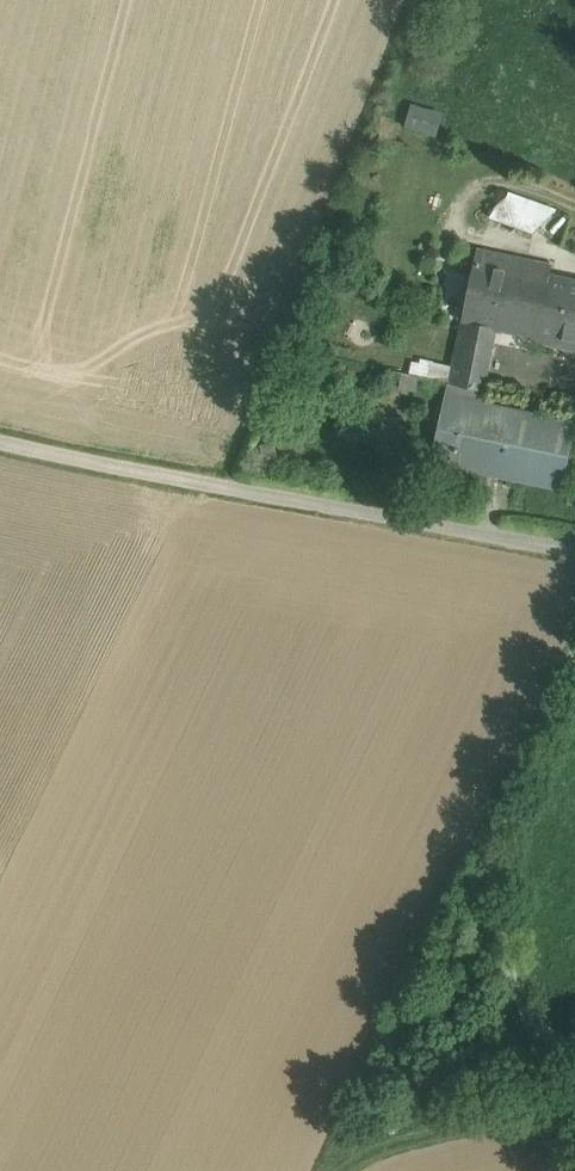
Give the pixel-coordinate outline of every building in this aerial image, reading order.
[(444,112),(411,103),(405,126),(438,135),(444,112)] [(487,217),(533,232),(558,212),(496,191),(487,217)] [(479,248),(464,321),(490,327),(491,327),(574,344),(574,279),(551,274),(553,264),(479,248)] [(490,327),(464,321),(451,382),(484,389),(492,342),(487,341),(490,327)] [(484,389),(451,382),(448,396),(481,403),(484,389)] [(481,403),(448,396),(435,461),(561,488),(574,422),(481,403)]
